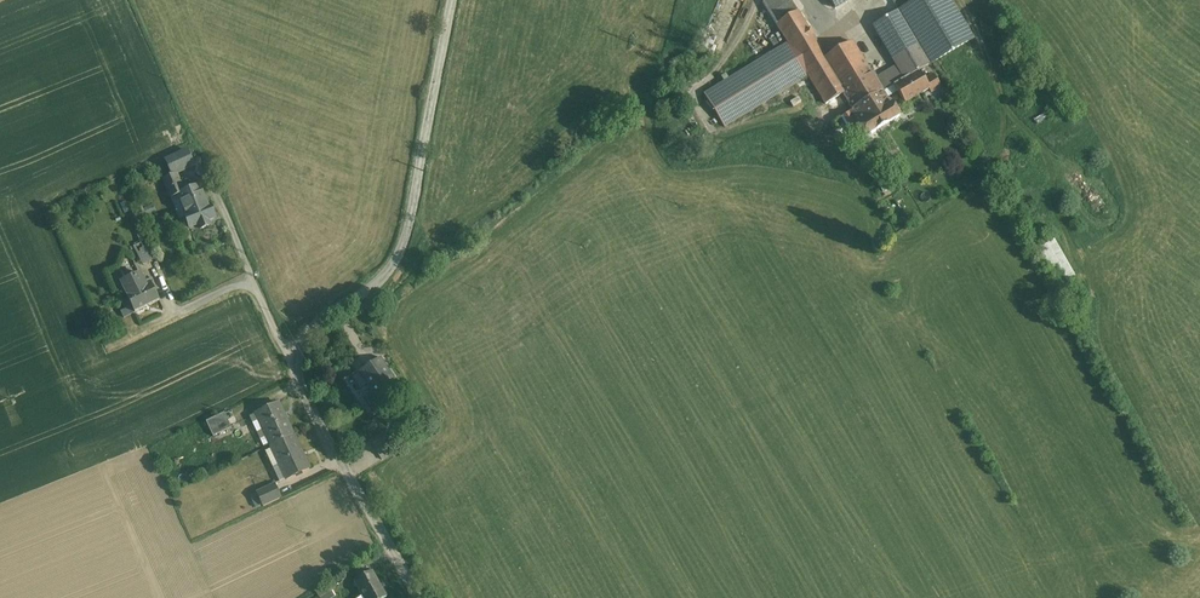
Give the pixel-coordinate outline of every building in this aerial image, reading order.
[(715,15),(735,23),(744,0),(721,0),(715,15)] [(776,25),(798,12),(790,0),(768,0),(763,3),(776,25)] [(833,6),(835,9),(850,0),(830,0),(833,6)] [(898,11),(916,0),(892,0),(898,11)] [(929,65),(972,40),(949,0),(919,0),(898,13),(929,65)] [(843,94),(823,60),(826,58),(798,12),(776,25),(788,44),(808,77),(825,105),(839,97),(843,94)] [(897,67),(905,80),(919,72),(929,66),(929,65),(898,13),(898,12),(873,27),(897,67)] [(853,111),(883,93),(884,92),(876,80),(875,81),(852,43),(826,58),(823,60),(843,94),(853,111)] [(724,128),(808,77),(788,44),(704,95),(724,128)] [(894,86),(905,80),(897,67),(883,75),(891,88),(894,86)] [(905,80),(894,86),(898,92),(905,104),(929,90),(931,94),(940,88),(933,76),(924,81),(919,72),(905,80)] [(884,92),(891,88),(883,75),(876,79),(876,80),(884,92)] [(898,92),(894,86),(891,88),(884,92),(883,93),(886,99),(898,92)] [(853,111),(841,119),(857,143),(865,139),(900,118),(892,105),(890,106),(886,99),(883,93),(853,111)] [(849,112),(839,97),(825,105),(835,121),(849,112)] [(172,176),(176,174),(176,175),(194,166),(186,151),(165,161),(172,176)] [(179,196),(180,199),(185,197),(176,175),(176,174),(172,176),(163,180),(171,199),(179,196)] [(185,197),(180,199),(187,216),(185,217),(185,218),(190,229),(199,225),(201,230),(209,227),(207,222),(215,219),(210,207),(208,208),(201,191),(185,197)] [(185,218),(185,217),(187,216),(180,199),(179,196),(171,199),(180,220),(185,218)] [(145,231),(137,234),(141,244),(134,247),(141,265),(156,259),(145,231)] [(1052,242),(1038,250),(1062,290),(1076,282),(1052,242)] [(141,273),(119,284),(134,314),(159,301),(150,284),(147,285),(141,273)] [(380,358),(368,366),(358,372),(362,378),(362,377),(363,377),(363,379),(381,407),(402,393),(402,392),(380,358)] [(270,446),(271,448),(294,437),(278,403),(255,414),(270,446)] [(224,414),(206,423),(213,438),(232,429),(224,414)] [(263,449),(270,446),(255,414),(249,417),(263,449)] [(286,480),(287,481),(310,470),(294,437),(271,448),(272,450),(286,480)] [(280,483),(286,480),(272,450),(265,453),(280,483)] [(263,505),(263,507),(281,499),(274,485),(257,493),(257,494),(263,505)] [(256,508),(263,505),(257,494),(251,497),(256,508)] [(354,582),(363,597),(386,597),(372,572),(354,582)] [(328,585),(316,592),(319,597),(336,597),(328,586),(328,585)]
